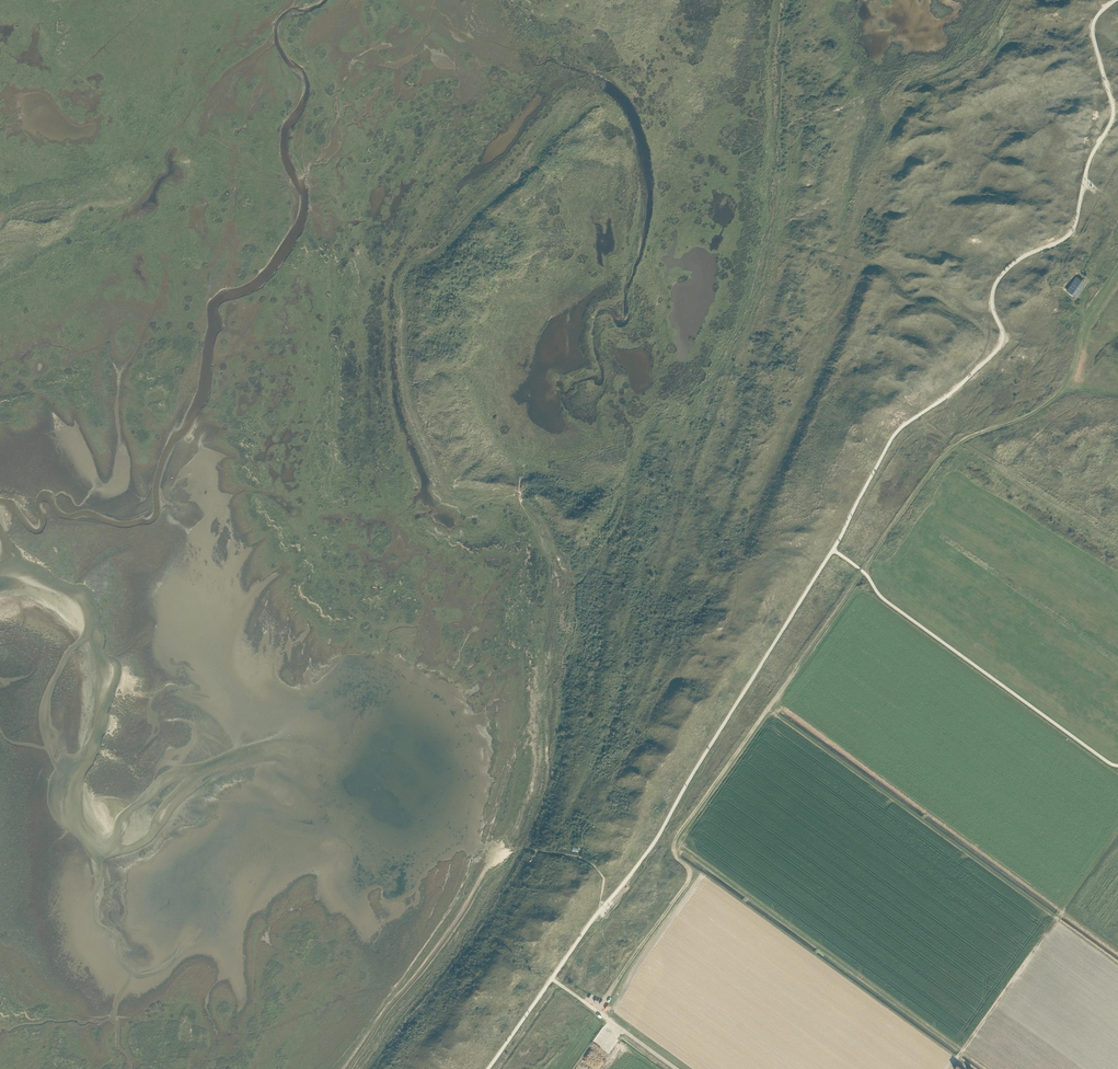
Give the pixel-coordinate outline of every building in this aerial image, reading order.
[(1077,276),(1067,290),(1070,292),(1071,290),(1075,294),(1080,286),(1076,283),(1079,278),(1077,276)]
